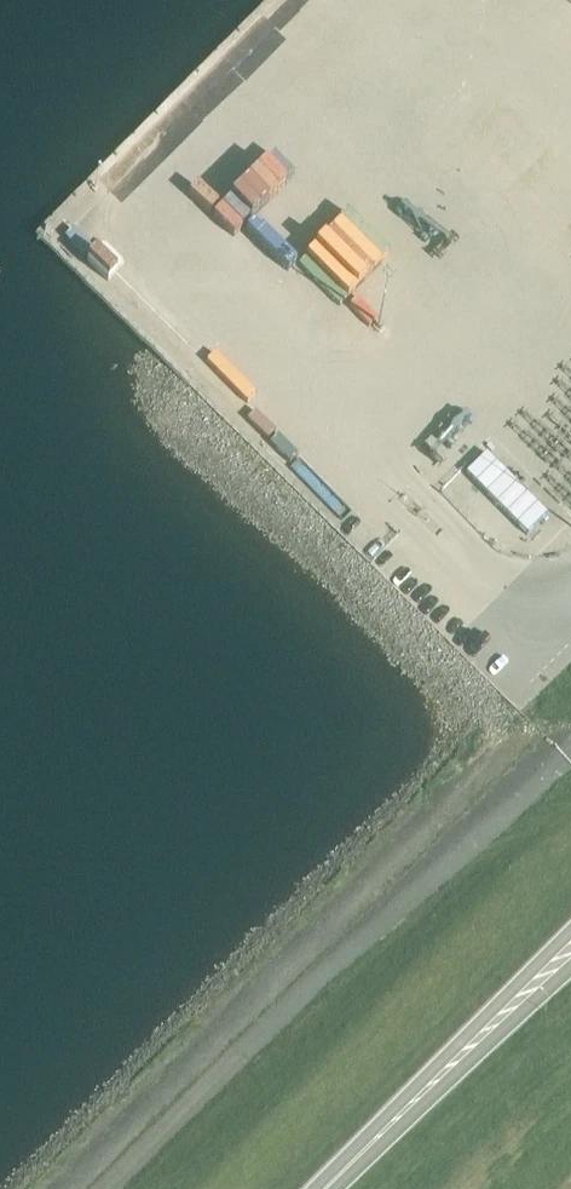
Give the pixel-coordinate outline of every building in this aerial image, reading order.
[(486,452),(466,473),(525,532),(546,512),(486,452)]
